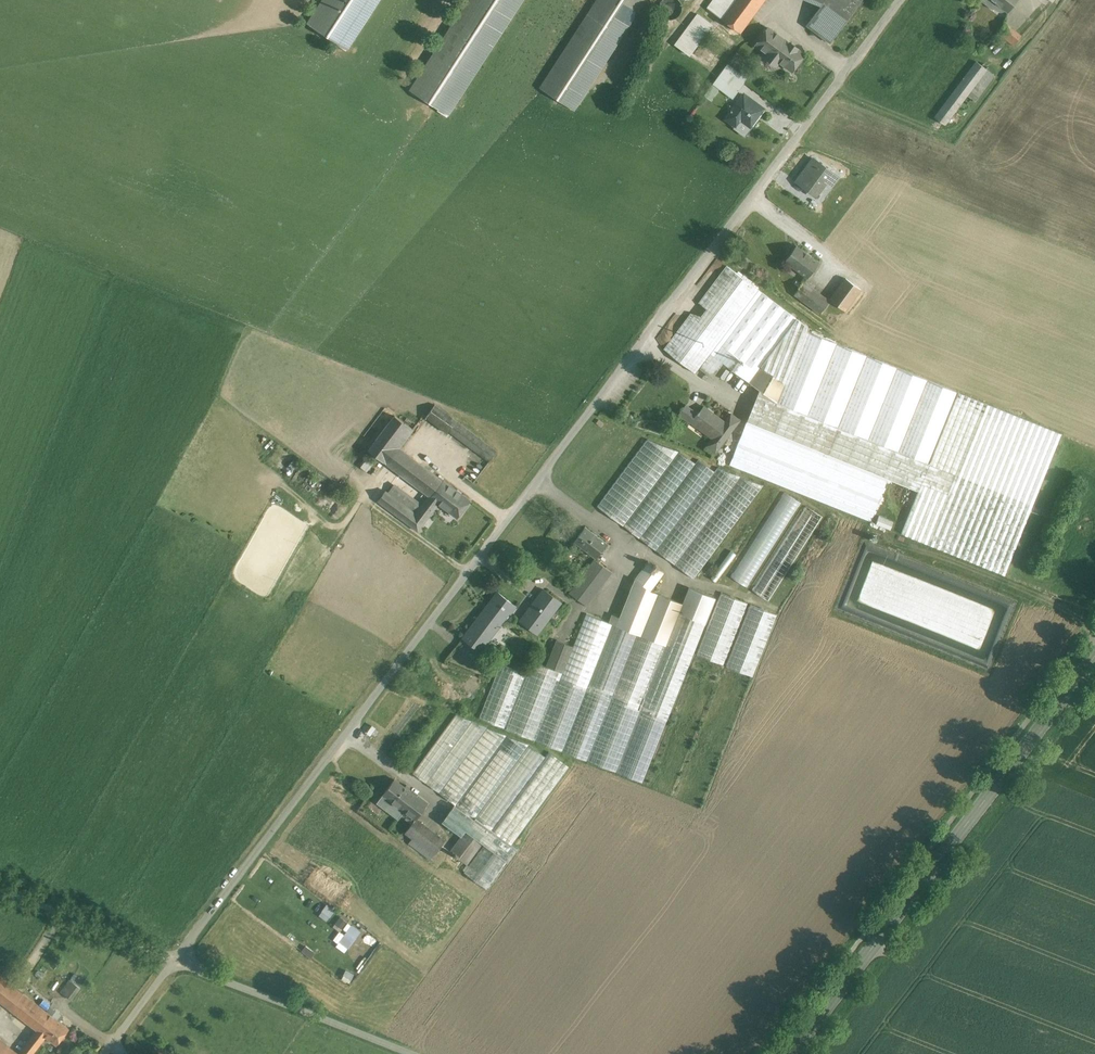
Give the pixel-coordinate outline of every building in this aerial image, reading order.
[(349,49),(381,0),(325,0),(310,24),(349,49)] [(411,90),(448,114),(522,0),(469,0),(411,90)] [(542,89),(573,108),(643,0),(600,0),(542,89)] [(682,8),(681,3),(679,0),(661,0),(659,3),(658,8),(659,13),(661,17),(665,19),(670,20),(675,19),(679,16),(681,12),(682,8)] [(704,14),(712,20),(716,14),(740,32),(764,0),(714,0),(704,14)] [(823,1),(815,12),(826,21),(838,30),(860,0),(824,0),(823,1)] [(982,1),(990,7),(994,2),(1007,11),(1015,0),(982,0),(982,1)] [(815,12),(807,23),(818,31),(826,21),(815,12)] [(713,24),(697,13),(675,43),(690,54),(713,24)] [(826,21),(818,31),(830,40),(838,30),(826,21)] [(1020,36),(1004,24),(997,34),(1013,46),(1020,36)] [(790,43),(768,28),(756,44),(769,54),(766,58),(775,65),(778,61),(792,71),(805,54),(797,49),(797,48),(790,43)] [(977,61),(935,118),(946,126),(979,81),(988,69),(977,61)] [(748,79),(728,64),(719,76),(728,83),(733,76),(744,84),(748,79)] [(988,69),(979,81),(985,86),(994,74),(988,69)] [(733,99),(739,91),(728,83),(719,76),(713,84),(733,99)] [(744,84),(733,76),(728,83),(739,91),(744,84)] [(754,105),(743,97),(745,95),(744,95),(726,119),(736,126),(740,120),(750,127),(763,109),(755,103),(754,105)] [(814,158),(796,182),(811,194),(822,179),(830,185),(838,176),(814,158)] [(819,261),(797,246),(786,260),(808,276),(819,261)] [(727,267),(664,350),(696,374),(719,343),(722,339),(758,290),(727,267)] [(846,279),(831,299),(845,310),(860,289),(846,279)] [(803,282),(794,294),(803,300),(811,288),(803,282)] [(830,301),(811,288),(803,300),(821,313),(830,301)] [(762,293),(725,341),(722,339),(719,343),(722,345),(714,356),(749,383),(761,366),(797,319),(762,293)] [(797,319),(761,366),(785,384),(806,332),(808,327),(797,319)] [(897,368),(806,332),(785,384),(777,404),(869,440),(897,368)] [(785,384),(761,366),(749,383),(777,404),(785,384)] [(1062,436),(897,368),(869,440),(866,448),(897,461),(890,478),(919,491),(902,536),(1008,577),(1062,436)] [(456,418),(434,402),(425,414),(447,430),(448,429),(456,418)] [(866,448),(754,404),(748,421),(813,447),(812,451),(821,454),(822,451),(890,478),(897,461),(866,448)] [(686,405),(679,415),(685,419),(692,410),(686,405)] [(725,423),(704,407),(699,413),(698,412),(697,414),(692,410),(685,419),(690,423),(692,421),(697,425),(696,426),(713,439),(725,423)] [(395,414),(369,449),(387,463),(399,446),(413,428),(395,414)] [(713,439),(706,447),(715,453),(740,421),(731,415),(725,423),(713,439)] [(464,424),(456,418),(448,429),(456,435),(464,424)] [(488,442),(464,424),(456,435),(480,453),(488,442)] [(812,451),(746,424),(739,444),(804,470),(803,473),(812,476),(813,473),(881,501),(889,481),(821,454),(812,451)] [(648,439),(598,506),(624,526),(680,452),(648,439)] [(497,448),(488,442),(480,453),(489,459),(497,448)] [(411,455),(399,446),(387,463),(398,471),(411,455)] [(803,473),(738,446),(731,465),(873,522),(880,503),(812,476),(803,473)] [(286,453),(277,466),(289,474),(298,460),(286,453)] [(684,454),(627,528),(639,536),(695,462),(684,454)] [(455,488),(411,455),(398,471),(429,494),(439,501),(443,504),(455,488)] [(697,464),(641,538),(652,546),(709,472),(697,464)] [(719,468),(657,550),(677,565),(740,483),(719,468)] [(746,480),(680,567),(693,577),(762,486),(746,480)] [(417,510),(387,488),(379,499),(419,528),(439,501),(429,494),(417,510)] [(470,498),(455,488),(443,504),(458,515),(470,498)] [(731,577),(749,589),(803,504),(786,492),(731,577)] [(754,592),(772,603),(826,518),(809,507),(754,592)] [(894,522),(881,517),(878,524),(892,529),(894,522)] [(608,543),(586,527),(575,542),(597,558),(608,543)] [(595,560),(569,594),(586,607),(611,573),(595,560)] [(666,574),(649,561),(634,581),(650,593),(666,574)] [(634,581),(592,686),(588,685),(585,692),(588,693),(564,752),(585,760),(608,700),(611,692),(650,593),(634,581)] [(555,601),(542,591),(533,603),(546,613),(555,601)] [(497,594),(463,639),(480,651),(514,607),(497,594)] [(699,654),(726,664),(749,604),(722,594),(699,654)] [(638,635),(665,645),(680,605),(654,595),(638,635)] [(546,613),(533,603),(520,620),(537,633),(550,616),(546,613)] [(727,665),(754,676),(778,616),(751,605),(727,665)] [(536,741),(561,751),(585,692),(588,685),(613,623),(588,613),(574,647),(563,674),(561,673),(558,680),(560,681),(536,741)] [(680,614),(646,701),(643,700),(639,711),(641,712),(617,773),(643,783),(705,624),(680,614)] [(589,761),(615,772),(639,711),(643,700),(665,645),(638,635),(615,694),(611,692),(608,700),(612,702),(589,761)] [(543,665),(561,673),(563,674),(574,647),(554,639),(543,665)] [(505,729),(534,740),(558,680),(561,673),(543,665),(533,661),(527,673),(505,729)] [(479,718),(505,729),(527,673),(502,663),(479,718)] [(456,716),(414,774),(453,804),(474,819),(476,816),(478,814),(460,800),(443,788),(442,790),(439,789),(484,727),(456,716)] [(670,723),(646,784),(672,794),(696,733),(670,723)] [(486,728),(443,788),(460,800),(506,736),(486,728)] [(460,800),(478,814),(529,744),(506,736),(460,800)] [(478,814),(476,816),(493,828),(547,757),(529,744),(478,814)] [(574,771),(552,755),(533,779),(555,796),(574,771)] [(406,786),(396,778),(378,802),(400,819),(406,810),(407,810),(418,795),(410,789),(412,787),(408,784),(406,786)] [(533,779),(495,830),(517,847),(555,796),(533,779)] [(429,801),(421,795),(408,813),(416,819),(417,818),(429,801)] [(538,872),(543,866),(520,849),(517,847),(495,830),(493,828),(476,816),(474,819),(453,804),(440,822),(461,837),(466,830),(483,842),(485,843),(508,860),(510,862),(515,855),(538,872)] [(446,839),(417,818),(416,819),(407,831),(415,837),(435,853),(446,839)] [(483,842),(466,830),(461,837),(451,850),(468,862),(483,842)] [(435,853),(415,837),(410,843),(431,858),(435,853)] [(465,870),(403,953),(426,970),(508,860),(485,843),(465,870)] [(451,850),(385,939),(402,952),(463,869),(465,870),(469,865),(467,863),(468,862),(451,850)] [(336,909),(328,903),(320,914),(328,920),(336,909)] [(348,921),(340,916),(334,925),(342,930),(348,921)] [(362,931),(353,924),(341,941),(350,947),(362,931)] [(352,982),(356,973),(347,969),(344,978),(352,982)] [(0,978),(0,1001),(11,1009),(23,994),(0,978)] [(77,989),(67,982),(59,993),(69,1000),(77,989)] [(47,1013),(23,994),(11,1009),(38,1029),(44,1033),(55,1018),(47,1013)] [(61,1014),(51,1008),(47,1013),(55,1018),(57,1020),(61,1014)] [(57,1020),(55,1018),(44,1033),(47,1036),(58,1044),(69,1029),(57,1020)] [(19,1053),(34,1053),(47,1036),(44,1033),(38,1029),(19,1053)] [(0,1041),(0,1053),(18,1053),(0,1041)]
